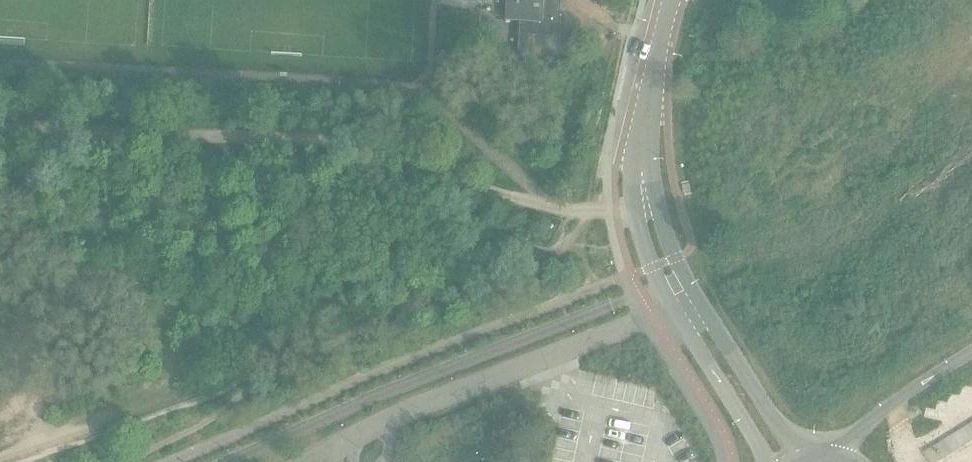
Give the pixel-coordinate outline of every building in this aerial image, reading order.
[(505,20),(519,21),(518,56),(558,58),(561,0),(506,0),(505,20)]
